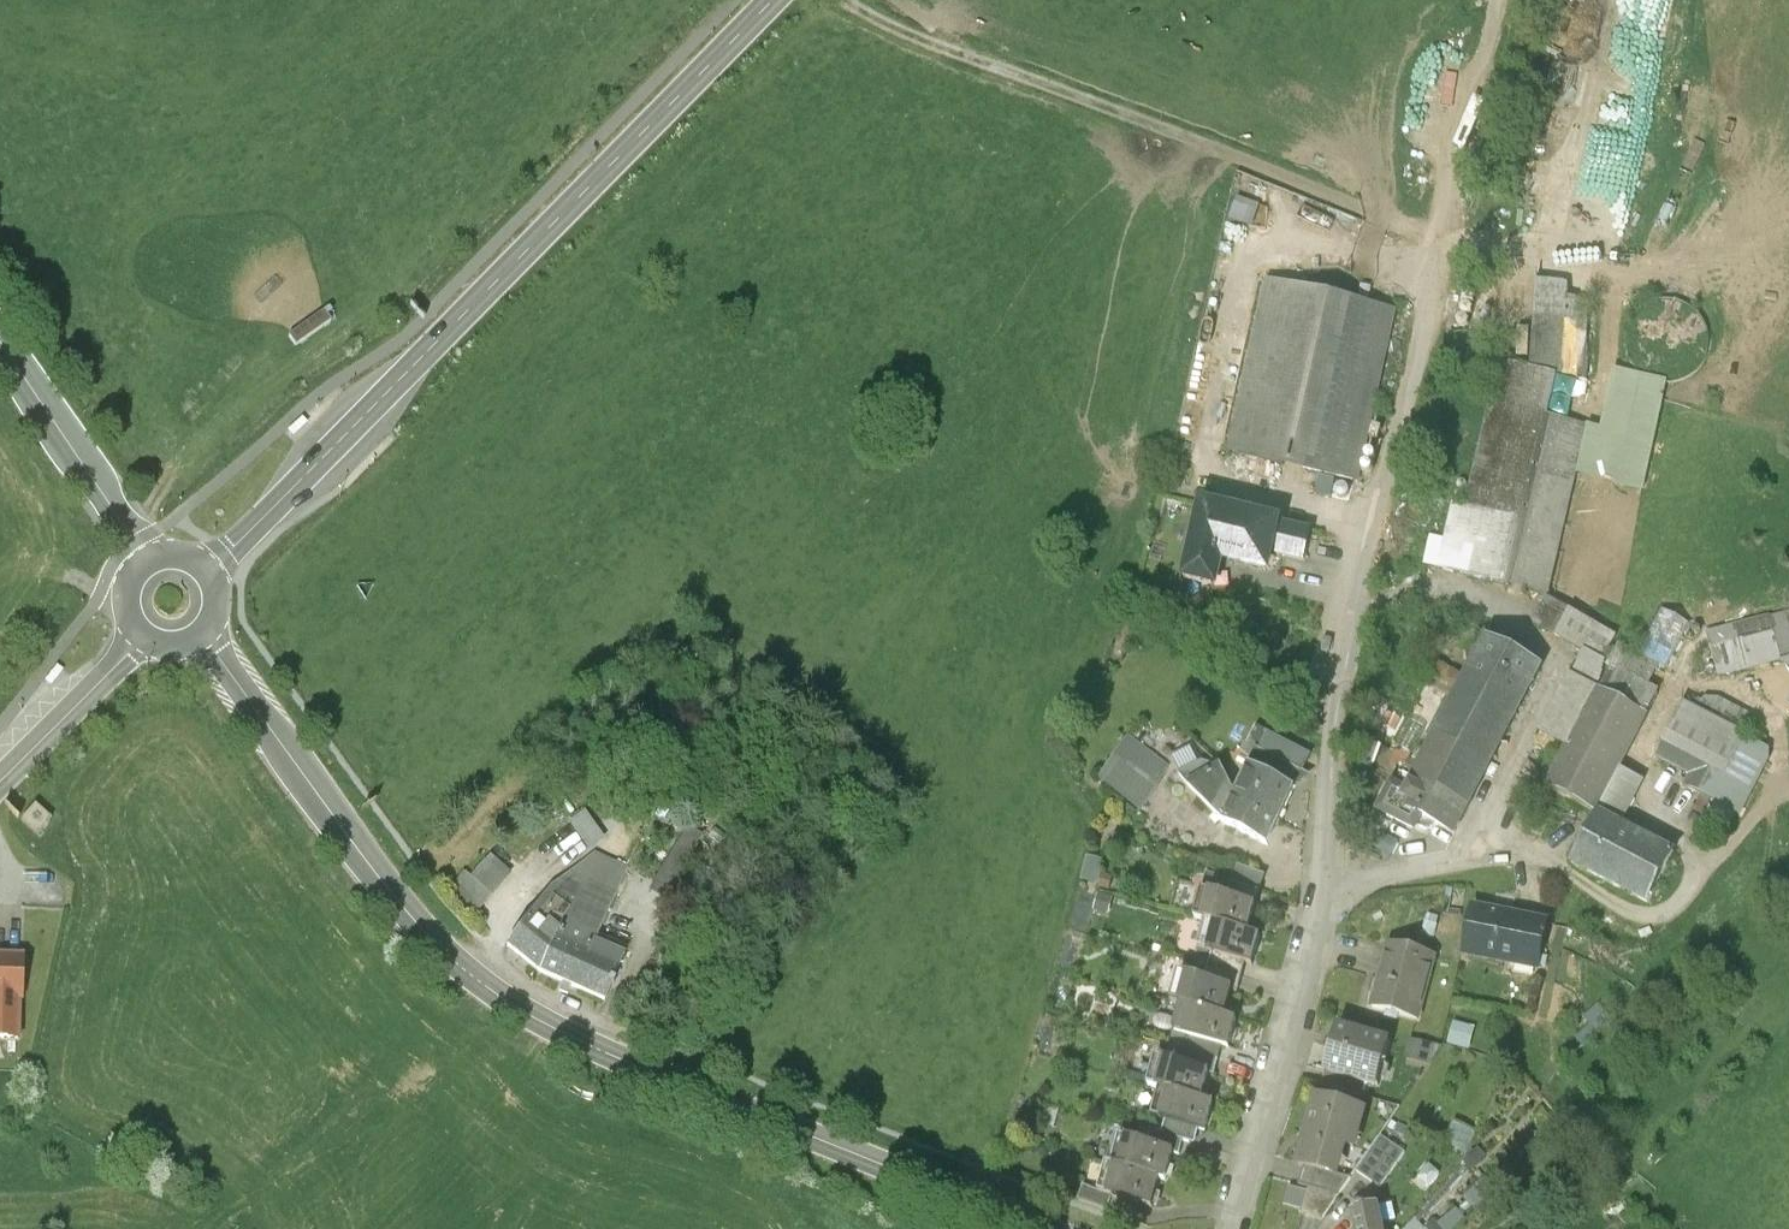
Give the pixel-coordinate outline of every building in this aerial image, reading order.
[(1611,0),(1574,0),(1539,162),(1575,169),(1611,0)] [(1668,8),(1630,0),(1628,0),(1595,154),(1634,163),(1668,8)] [(1518,225),(1564,233),(1569,204),(1523,196),(1518,225)] [(1390,312),(1273,287),(1238,452),(1355,477),(1390,312)] [(1570,291),(1538,289),(1532,374),(1556,379),(1566,381),(1569,333),(1586,322),(1588,306),(1569,305),(1570,291)] [(1639,312),(1632,323),(1628,336),(1628,350),(1633,363),(1642,373),(1654,380),(1667,383),(1681,381),(1693,375),(1703,365),(1709,353),(1710,339),(1707,326),(1700,314),(1690,306),(1677,301),(1664,300),(1651,304),(1639,312)] [(1532,374),(1510,369),(1462,573),(1547,592),(1574,480),(1646,497),(1667,383),(1654,380),(1614,371),(1599,433),(1547,421),(1556,379),(1532,374)] [(1283,520),(1203,501),(1185,579),(1219,587),(1225,562),(1271,573),(1275,554),(1283,520)] [(1312,526),(1283,520),(1275,554),(1304,560),(1312,526)] [(1556,636),(1570,611),(1546,599),(1533,624),(1556,636)] [(1604,662),(1617,636),(1570,611),(1556,636),(1586,652),(1604,662)] [(1710,632),(1722,679),(1788,661),(1788,646),(1781,613),(1710,632)] [(1485,638),(1456,695),(1514,725),(1544,669),(1485,638)] [(1619,648),(1610,665),(1649,685),(1661,670),(1664,672),(1675,650),(1651,638),(1641,658),(1619,648)] [(1586,652),(1571,680),(1596,693),(1610,665),(1604,662),(1586,652)] [(1649,685),(1610,665),(1596,693),(1647,720),(1661,692),(1649,685)] [(1569,744),(1596,693),(1571,680),(1544,731),(1569,744)] [(1647,720),(1596,693),(1569,744),(1546,788),(1597,814),(1647,720)] [(1514,725),(1456,695),(1413,777),(1471,807),(1514,725)] [(1778,748),(1693,704),(1658,772),(1744,815),(1778,748)] [(1257,730),(1249,746),(1301,773),(1309,757),(1257,730)] [(1168,768),(1133,742),(1105,780),(1140,806),(1168,768)] [(1241,761),(1250,766),(1294,788),(1309,777),(1301,773),(1249,746),(1241,761)] [(1182,775),(1188,784),(1217,767),(1202,762),(1182,775)] [(1268,843),(1294,788),(1250,766),(1235,797),(1217,767),(1188,784),(1224,822),(1268,843)] [(1456,837),(1471,807),(1413,777),(1407,789),(1398,784),(1382,816),(1418,835),(1425,821),(1456,837)] [(34,803),(20,818),(36,832),(50,817),(34,803)] [(567,820),(588,849),(604,838),(583,809),(567,820)] [(1670,852),(1599,816),(1574,864),(1646,900),(1670,852)] [(700,841),(684,832),(651,891),(667,900),(700,841)] [(605,999),(623,955),(594,943),(626,868),(595,854),(551,889),(508,947),(540,972),(605,999)] [(455,894),(477,913),(510,876),(488,857),(455,894)] [(1235,864),(1228,881),(1233,882),(1259,889),(1265,875),(1235,864)] [(1229,894),(1233,882),(1228,881),(1206,875),(1203,888),(1213,890),(1229,894)] [(1229,894),(1255,901),(1259,889),(1233,882),(1229,894)] [(1213,890),(1206,919),(1217,922),(1250,930),(1257,902),(1255,901),(1229,894),(1213,890)] [(1549,921),(1472,906),(1462,955),(1539,971),(1549,921)] [(1217,922),(1210,951),(1253,962),(1261,933),(1250,930),(1217,922)] [(1436,959),(1386,945),(1369,1008),(1419,1022),(1436,959)] [(25,996),(26,964),(0,963),(0,1036),(16,1037),(18,995),(25,996)] [(1189,975),(1181,1004),(1193,1007),(1225,1015),(1233,987),(1189,975)] [(1193,1007),(1185,1035),(1221,1045),(1229,1047),(1237,1018),(1225,1015),(1193,1007)] [(1366,1084),(1378,1087),(1391,1041),(1338,1026),(1325,1072),(1366,1084)] [(1175,1033),(1168,1059),(1208,1070),(1214,1071),(1221,1045),(1185,1035),(1175,1033)] [(1164,1058),(1157,1087),(1168,1090),(1200,1098),(1208,1070),(1168,1059),(1164,1058)] [(1366,1084),(1325,1072),(1322,1084),(1363,1095),(1366,1084)] [(1168,1090),(1161,1119),(1166,1120),(1199,1129),(1204,1130),(1212,1101),(1200,1098),(1168,1090)] [(1367,1108),(1316,1094),(1298,1163),(1308,1166),(1341,1174),(1349,1143),(1357,1145),(1367,1108)] [(1199,1129),(1166,1120),(1162,1134),(1184,1139),(1195,1142),(1199,1129)] [(1162,1134),(1151,1131),(1148,1145),(1173,1151),(1180,1153),(1184,1139),(1162,1134)] [(1404,1152),(1380,1135),(1367,1154),(1356,1171),(1380,1187),(1404,1152)] [(1160,1179),(1165,1180),(1173,1151),(1148,1145),(1129,1140),(1122,1168),(1160,1179)] [(1356,1171),(1367,1154),(1361,1150),(1350,1166),(1356,1171)] [(1341,1174),(1308,1166),(1303,1185),(1310,1187),(1338,1195),(1351,1177),(1341,1174)] [(1113,1197),(1152,1207),(1160,1179),(1122,1168),(1116,1167),(1109,1194),(1109,1196),(1113,1197)] [(1108,1210),(1113,1197),(1109,1196),(1109,1194),(1084,1184),(1078,1199),(1108,1210)] [(1304,1208),(1309,1191),(1290,1186),(1286,1203),(1304,1208)] [(1338,1195),(1310,1187),(1304,1208),(1304,1213),(1323,1218),(1338,1195)] [(1467,1219),(1457,1208),(1439,1223),(1436,1220),(1427,1227),(1428,1228),(1456,1228),(1467,1219)] [(1380,1210),(1352,1216),(1355,1228),(1384,1228),(1380,1210)]
